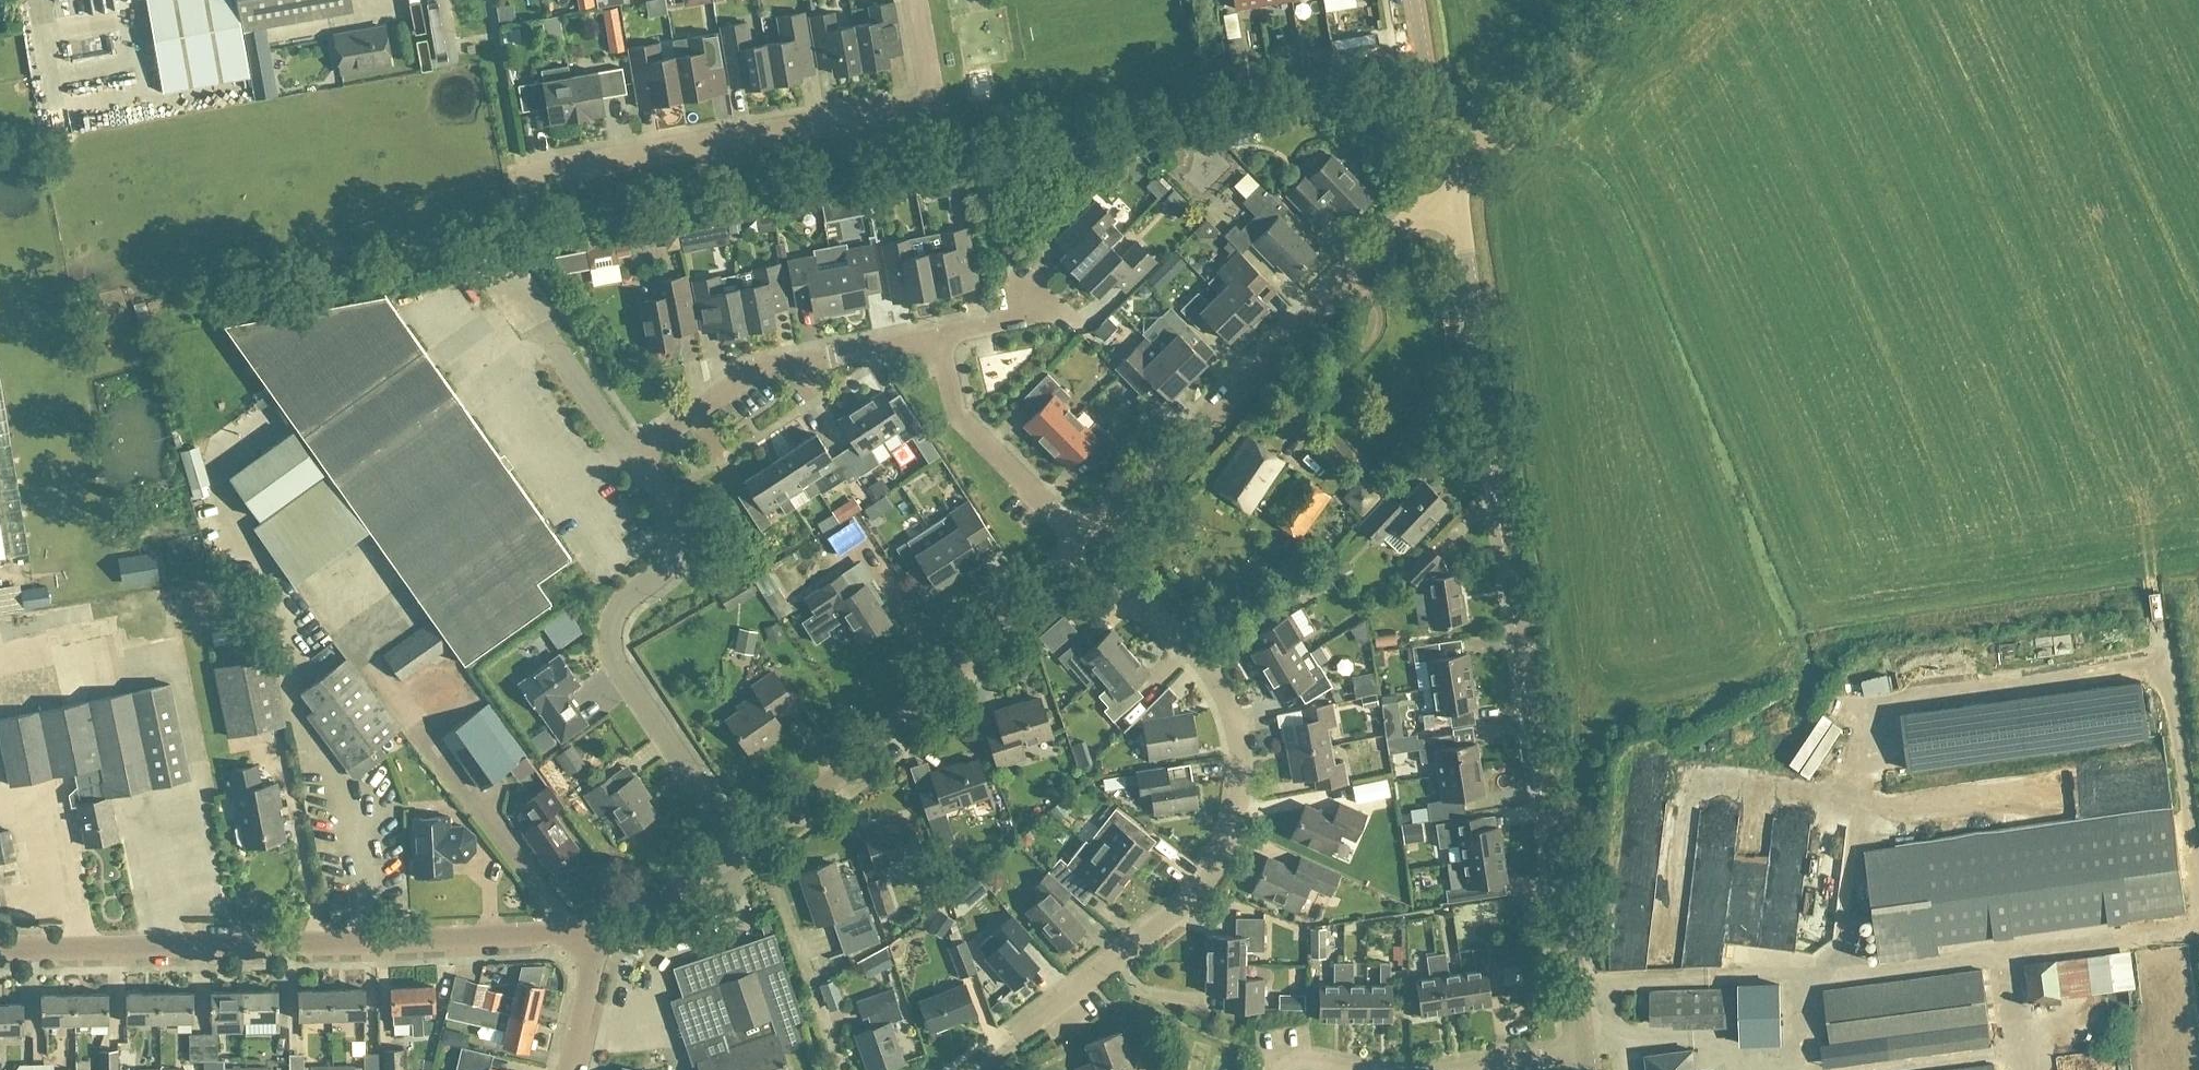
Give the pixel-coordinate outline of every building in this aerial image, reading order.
[(250,77),(236,0),(147,0),(163,92),(250,77)] [(244,30),(353,11),(351,0),(238,0),(244,30)] [(809,15),(815,14),(813,0),(806,0),(809,15)] [(1259,0),(1235,0),(1236,9),(1260,5),(1259,0)] [(871,23),(854,26),(861,69),(889,64),(888,56),(903,53),(894,2),(868,6),(871,23)] [(513,5),(497,8),(500,25),(516,22),(513,5)] [(861,69),(854,26),(836,29),(833,12),(808,17),(817,68),(832,65),(833,74),(861,69)] [(783,41),(766,44),(773,85),(801,80),(800,76),(814,73),(804,13),(779,17),(783,41)] [(773,85),(766,44),(751,47),(747,23),(722,27),(732,88),(746,85),(747,90),(773,85)] [(384,27),(334,36),(341,73),(390,64),(384,27)] [(621,29),(607,31),(611,53),(625,50),(621,29)] [(689,54),(675,57),(683,100),(727,92),(716,33),(686,38),(689,54)] [(1378,52),(1375,34),(1354,38),(1357,56),(1378,52)] [(1232,82),(1248,79),(1246,65),(1248,65),(1243,37),(1224,40),(1232,82)] [(683,100),(675,57),(661,59),(659,43),(628,49),(639,108),(683,100)] [(1324,47),(1306,50),(1309,64),(1326,61),(1324,47)] [(517,57),(507,59),(510,78),(520,76),(517,57)] [(1269,58),(1252,60),(1255,78),(1272,75),(1269,58)] [(272,60),(250,64),(256,98),(278,94),(272,60)] [(540,71),(542,82),(518,86),(522,112),(539,109),(538,106),(547,105),(550,123),(566,121),(578,119),(570,77),(568,66),(540,71)] [(570,77),(578,119),(589,117),(605,114),(601,95),(610,94),(611,97),(627,94),(622,68),(570,77)] [(1209,135),(1191,139),(1192,143),(1193,149),(1211,146),(1210,139),(1209,135)] [(1309,179),(1306,176),(1288,194),(1317,224),(1335,207),(1348,221),(1373,197),(1333,156),(1309,179)] [(1254,216),(1241,230),(1269,259),(1271,256),(1292,277),(1315,254),(1280,218),(1289,208),(1264,183),(1245,202),(1244,201),(1242,202),(1254,216)] [(849,218),(868,214),(864,195),(846,199),(849,218)] [(1122,235),(1111,224),(1114,220),(1096,202),(1066,232),(1077,243),(1061,259),(1080,278),(1111,247),(1122,235)] [(772,215),(757,217),(760,232),(775,229),(772,215)] [(941,233),(925,236),(936,294),(978,286),(967,228),(941,233)] [(694,230),(680,233),(683,250),(698,247),(694,230)] [(678,233),(664,236),(667,251),(681,248),(678,233)] [(936,294),(925,236),(883,244),(894,303),(936,294)] [(1111,247),(1080,278),(1098,296),(1114,280),(1125,291),(1156,260),(1137,241),(1121,257),(1111,247)] [(1239,253),(1228,242),(1223,247),(1230,253),(1227,256),(1231,260),(1218,273),(1220,276),(1211,285),(1247,322),(1248,321),(1253,326),(1269,310),(1264,305),(1265,304),(1264,303),(1276,290),(1239,252),(1239,253)] [(784,243),(775,245),(777,257),(786,256),(784,243)] [(846,244),(829,247),(842,313),(855,310),(854,306),(868,303),(866,292),(881,289),(872,245),(847,250),(846,244)] [(586,251),(589,269),(589,270),(619,264),(615,245),(586,251)] [(812,250),(813,256),(789,261),(797,305),(812,302),(814,314),(828,311),(829,315),(842,313),(829,247),(812,250)] [(753,269),(753,272),(736,276),(738,288),(739,288),(747,331),(775,326),(772,311),(787,308),(779,264),(753,269)] [(736,275),(720,278),(719,276),(693,281),(703,332),(718,329),(720,337),(721,336),(722,343),(742,339),(741,332),(747,331),(739,288),(738,288),(736,276),(736,275)] [(657,298),(640,302),(649,350),(680,345),(678,333),(696,330),(687,276),(654,282),(657,298)] [(1146,284),(1137,293),(1141,296),(1148,297),(1153,292),(1146,284)] [(1247,322),(1211,285),(1210,285),(1216,292),(1207,301),(1198,292),(1181,309),(1199,328),(1208,319),(1228,340),(1230,339),(1234,343),(1250,328),(1246,323),(1247,322)] [(384,294),(380,296),(223,324),(252,366),(302,435),(329,475),(368,530),(369,530),(464,664),(551,602),(537,582),(571,558),(384,294)] [(1168,323),(1159,332),(1158,331),(1148,341),(1189,382),(1207,364),(1194,351),(1203,342),(1170,308),(1161,317),(1168,323)] [(799,311),(788,310),(787,328),(798,328),(799,311)] [(1104,342),(1117,328),(1107,318),(1093,332),(1104,342)] [(1136,347),(1139,350),(1121,368),(1141,389),(1150,380),(1171,400),(1189,382),(1148,341),(1145,338),(1136,347)] [(1047,446),(1076,417),(1063,404),(1071,397),(1048,374),(1029,393),(1043,407),(1025,425),(1047,446)] [(0,376),(0,560),(6,558),(29,554),(0,376)] [(861,405),(883,440),(896,431),(903,443),(924,429),(910,408),(899,415),(884,391),(861,405)] [(883,440),(861,405),(839,420),(854,444),(843,451),(859,477),(880,463),(870,448),(883,440)] [(1143,410),(1135,418),(1140,424),(1148,416),(1143,410)] [(1076,417),(1047,446),(1068,468),(1086,450),(1100,464),(1119,445),(1096,422),(1088,430),(1076,417)] [(293,431),(229,477),(259,519),(323,474),(293,431)] [(859,477),(843,451),(832,458),(817,434),(792,450),(819,492),(829,485),(823,476),(837,467),(848,484),(859,477)] [(1248,437),(1213,487),(1251,513),(1286,463),(1248,437)] [(209,485),(198,446),(179,452),(190,490),(209,485)] [(792,450),(768,466),(789,499),(790,498),(789,498),(804,488),(810,498),(819,492),(792,450)] [(789,499),(768,466),(744,481),(757,501),(747,508),(761,530),(772,523),(766,513),(780,504),(786,513),(795,507),(790,498),(789,499)] [(368,530),(329,475),(254,529),(293,584),(368,530)] [(1302,476),(1271,518),(1300,539),(1330,496),(1302,476)] [(888,489),(881,478),(867,487),(875,498),(888,489)] [(1362,517),(1381,497),(1363,478),(1344,498),(1362,517)] [(1403,553),(1412,544),(1448,506),(1423,482),(1400,506),(1389,495),(1361,524),(1379,542),(1383,538),(1398,553),(1403,553)] [(861,509),(854,497),(832,511),(840,523),(861,509)] [(984,526),(969,501),(929,527),(959,574),(981,560),(980,559),(998,547),(984,526)] [(868,519),(879,512),(874,503),(863,510),(868,519)] [(208,524),(223,518),(219,505),(204,511),(208,524)] [(823,533),(839,523),(833,514),(817,523),(823,533)] [(929,527),(917,535),(897,548),(911,571),(922,564),(938,588),(959,574),(929,527)] [(883,544),(864,554),(893,608),(912,597),(883,544)] [(1319,544),(1315,550),(1321,555),(1325,549),(1319,544)] [(1430,547),(1405,572),(1417,583),(1418,582),(1428,592),(1433,628),(1449,626),(1449,623),(1466,621),(1463,602),(1461,603),(1457,575),(1439,577),(1437,563),(1441,559),(1430,547)] [(121,560),(125,582),(157,577),(153,555),(121,560)] [(1314,560),(1309,565),(1315,571),(1320,566),(1314,560)] [(1339,583),(1354,576),(1348,564),(1333,571),(1339,583)] [(777,587),(776,588),(764,570),(751,579),(762,597),(763,596),(766,600),(758,605),(765,616),(772,611),(778,620),(792,610),(777,587)] [(1319,572),(1306,584),(1318,595),(1329,583),(1319,572)] [(815,613),(802,622),(816,643),(829,634),(827,631),(827,630),(818,617),(837,605),(846,618),(861,641),(890,622),(879,605),(873,596),(865,584),(854,592),(842,574),(805,598),(815,613)] [(746,579),(734,586),(718,596),(727,612),(736,607),(735,605),(741,601),(743,603),(756,594),(746,579)] [(24,610),(51,606),(47,586),(21,589),(24,610)] [(12,616),(7,600),(0,602),(0,619),(12,616)] [(1374,616),(1381,635),(1397,628),(1390,610),(1374,616)] [(1266,677),(1300,657),(1292,644),(1304,637),(1290,615),(1253,637),(1260,648),(1252,653),(1266,677)] [(1065,619),(1057,626),(1066,637),(1075,630),(1065,619)] [(764,629),(770,645),(785,640),(779,623),(764,629)] [(434,628),(388,661),(401,681),(448,647),(434,628)] [(739,628),(735,652),(753,656),(758,632),(739,628)] [(1100,677),(1130,651),(1112,630),(1092,647),(1083,637),(1059,657),(1068,668),(1070,666),(1078,676),(1087,688),(1100,677)] [(1395,635),(1374,638),(1375,647),(1397,644),(1395,635)] [(1412,649),(1407,650),(1409,661),(1414,660),(1414,662),(1428,660),(1432,689),(1471,683),(1466,654),(1440,658),(1438,643),(1412,647),(1412,649)] [(1130,651),(1100,677),(1109,688),(1099,696),(1109,707),(1105,710),(1114,721),(1138,701),(1129,691),(1149,673),(1130,651)] [(1310,651),(1300,657),(1266,677),(1281,701),(1298,691),(1305,703),(1332,687),(1319,665),(1318,665),(1310,651)] [(1384,665),(1382,653),(1374,655),(1376,666),(1384,665)] [(558,655),(518,683),(539,714),(540,713),(561,742),(587,724),(566,694),(579,684),(558,655)] [(271,656),(214,668),(225,719),(253,713),(257,731),(285,725),(271,656)] [(389,753),(381,742),(398,729),(346,660),(302,692),(315,710),(309,715),(346,765),(345,766),(355,778),(389,753)] [(1372,672),(1350,676),(1355,699),(1361,697),(1376,694),(1372,672)] [(742,713),(728,722),(749,752),(783,728),(775,716),(794,702),(775,674),(754,688),(759,695),(739,709),(742,713)] [(1865,697),(1891,691),(1890,689),(1892,689),(1889,676),(1887,677),(1887,674),(1861,680),(1865,697)] [(2142,682),(1901,714),(1908,769),(2149,737),(2142,682)] [(1471,683),(1432,689),(1436,713),(1423,715),(1425,728),(1451,725),(1449,712),(1474,708),(1471,683)] [(170,685),(89,702),(63,707),(0,721),(0,736),(11,786),(74,772),(78,788),(69,795),(72,806),(77,805),(86,847),(119,840),(109,796),(190,779),(170,685)] [(1145,732),(1149,757),(1197,749),(1192,715),(1171,718),(1169,706),(1178,697),(1168,687),(1123,732),(1133,741),(1143,732),(1145,732)] [(1338,691),(1332,695),(1338,702),(1345,701),(1338,691)] [(1382,701),(1398,699),(1397,692),(1381,694),(1382,701)] [(1376,694),(1361,697),(1363,708),(1379,705),(1376,694)] [(1001,728),(987,732),(998,766),(1026,757),(1022,744),(1052,735),(1040,698),(1014,707),(1013,705),(995,711),(1001,728)] [(527,757),(489,704),(444,736),(482,789),(527,757)] [(1289,753),(1330,745),(1326,727),(1336,725),(1332,704),(1302,710),(1304,722),(1283,726),(1289,753)] [(1454,734),(1417,739),(1421,762),(1436,760),(1439,775),(1480,768),(1476,743),(1455,746),(1454,734)] [(1397,752),(1395,737),(1386,738),(1389,753),(1397,752)] [(1091,761),(1084,741),(1070,746),(1079,771),(1091,761)] [(585,764),(573,745),(556,757),(569,776),(585,764)] [(1330,745),(1289,753),(1294,781),(1315,777),(1317,789),(1347,783),(1343,763),(1334,765),(1330,745)] [(919,789),(931,823),(945,819),(943,811),(990,794),(979,759),(952,768),(952,766),(932,772),(936,784),(919,789)] [(234,794),(241,824),(237,825),(235,828),(238,842),(241,844),(244,843),(245,847),(285,839),(278,807),(281,806),(276,783),(261,786),(256,765),(223,771),(228,795),(234,794)] [(509,782),(533,797),(544,779),(520,765),(509,782)] [(1137,772),(1137,775),(1124,776),(1126,786),(1139,784),(1141,798),(1152,796),(1155,813),(1198,806),(1193,776),(1168,780),(1166,767),(1137,772)] [(1480,768),(1439,775),(1442,800),(1427,803),(1430,820),(1466,815),(1463,797),(1484,794),(1480,768)] [(610,777),(585,795),(599,815),(610,807),(628,834),(656,814),(643,795),(647,792),(635,776),(618,788),(610,777)] [(550,869),(578,849),(552,812),(561,806),(548,787),(522,806),(534,823),(523,832),(533,847),(534,846),(539,852),(538,853),(550,869)] [(1060,800),(1049,810),(1059,822),(1070,812),(1060,800)] [(1305,806),(1292,837),(1330,854),(1339,833),(1355,840),(1366,816),(1340,804),(1333,818),(1305,806)] [(1137,828),(1115,809),(1088,842),(1129,875),(1150,850),(1131,835),(1137,828)] [(1880,962),(1939,954),(1937,941),(1955,939),(1956,942),(2187,911),(2173,810),(1866,851),(1880,962)] [(415,877),(446,877),(447,876),(452,875),(452,862),(456,862),(460,856),(466,861),(476,851),(475,835),(464,826),(450,827),(450,816),(413,818),(415,859),(412,860),(412,871),(416,872),(415,877)] [(911,820),(865,836),(870,850),(876,869),(922,854),(911,820)] [(1436,825),(1431,826),(1432,832),(1437,831),(1440,848),(1460,845),(1462,860),(1502,854),(1498,828),(1470,832),(1468,820),(1436,825)] [(1420,821),(1400,824),(1403,843),(1422,840),(1420,821)] [(17,860),(10,829),(0,831),(0,864),(17,860)] [(1027,832),(1018,840),(1025,848),(1034,840),(1027,832)] [(1129,875),(1088,842),(1069,865),(1060,858),(1049,872),(1071,892),(1079,899),(1092,883),(1110,899),(1129,875)] [(1502,854),(1462,860),(1466,887),(1446,890),(1448,902),(1480,897),(1478,885),(1506,881),(1502,854)] [(1268,858),(1253,892),(1297,911),(1308,886),(1330,895),(1339,874),(1302,857),(1296,870),(1268,858)] [(833,863),(800,875),(818,925),(833,920),(845,954),(879,942),(866,907),(850,912),(833,863)] [(1003,881),(1004,876),(997,868),(985,878),(995,889),(1003,881)] [(1071,892),(1049,872),(1033,890),(1042,897),(1027,912),(1062,951),(1085,930),(1061,904),(1071,892)] [(880,878),(866,882),(878,915),(879,915),(880,918),(889,916),(888,912),(895,909),(895,910),(896,909),(884,876),(880,878)] [(972,884),(980,894),(988,888),(979,878),(972,884)] [(946,895),(936,889),(929,900),(939,906),(946,895)] [(1480,925),(1477,901),(1460,902),(1463,927),(1480,925)] [(1516,901),(1494,906),(1497,919),(1519,913),(1516,901)] [(941,911),(932,924),(946,933),(950,927),(954,921),(953,920),(941,911)] [(904,913),(889,918),(895,940),(911,935),(904,913)] [(1013,917),(993,934),(993,933),(978,946),(1014,987),(1037,967),(1019,947),(1030,937),(1013,917)] [(1207,936),(1207,964),(1243,965),(1244,951),(1264,952),(1265,919),(1236,918),(1236,936),(1207,936)] [(769,921),(761,924),(765,937),(673,968),(682,995),(670,1000),(686,1047),(692,1045),(701,1069),(790,1069),(784,1054),(805,1046),(798,1025),(804,1023),(769,921)] [(1325,960),(1325,929),(1310,929),(1310,959),(1325,960)] [(953,945),(947,947),(961,979),(978,972),(965,940),(953,945)] [(1402,946),(1390,946),(1391,958),(1402,958),(1402,946)] [(2114,947),(2116,985),(2138,984),(2136,946),(2114,947)] [(1462,972),(1468,1008),(1491,1004),(1486,969),(1482,947),(1472,949),(1475,971),(1462,972)] [(1446,954),(1436,955),(1445,1011),(1468,1008),(1462,972),(1449,975),(1446,954)] [(2108,954),(2058,960),(2024,964),(2030,1002),(2063,999),(2063,998),(2113,991),(2108,954)] [(873,955),(861,961),(869,977),(881,971),(873,955)] [(1445,1011),(1436,955),(1426,957),(1429,978),(1416,980),(1421,1015),(1445,1011)] [(1367,985),(1367,1021),(1391,1021),(1391,985),(1391,963),(1380,963),(1380,985),(1367,985)] [(1243,965),(1207,964),(1206,992),(1225,993),(1224,1011),(1263,1012),(1264,979),(1243,979),(1243,965)] [(1343,1021),(1343,964),(1334,964),(1334,985),(1319,985),(1319,1021),(1343,1021)] [(1367,1021),(1367,985),(1353,985),(1353,964),(1343,964),(1343,1021),(1367,1021)] [(1523,983),(1520,964),(1501,967),(1504,986),(1523,983)] [(1992,1046),(1981,968),(1824,990),(1831,1049),(1889,1041),(1891,1059),(1992,1046)] [(996,1014),(985,979),(974,982),(985,1018),(996,1014)] [(510,1014),(536,1019),(543,988),(518,982),(514,998),(504,996),(504,994),(479,988),(480,983),(467,980),(462,1001),(468,1003),(468,1004),(482,1008),(498,1012),(510,1014)] [(844,1007),(835,980),(820,985),(829,1012),(844,1007)] [(1740,1046),(1782,1044),(1779,982),(1737,984),(1740,1046)] [(965,984),(920,1002),(931,1032),(976,1014),(965,984)] [(434,986),(392,988),(393,1012),(393,1024),(413,1023),(413,1035),(423,1035),(422,1010),(435,1010),(434,986)] [(332,1018),(332,989),(298,990),(298,1019),(332,1018)] [(332,989),(332,1018),(366,1018),(366,989),(332,989)] [(868,1016),(873,1029),(856,1035),(869,1069),(884,1069),(904,1063),(890,1024),(904,1019),(893,990),(857,1002),(863,1018),(868,1016)] [(1728,1025),(1727,990),(1649,992),(1650,1023),(1675,1022),(1675,1026),(1728,1025)] [(246,1020),(245,991),(211,992),(212,1021),(246,1020)] [(245,991),(246,1020),(279,1019),(278,991),(245,991)] [(194,992),(161,993),(162,1022),(194,1021),(194,992)] [(162,1022),(161,993),(126,993),(127,1022),(162,1022)] [(76,1032),(75,994),(41,995),(42,1024),(74,1023),(75,1032),(76,1032)] [(109,994),(75,994),(76,1032),(89,1032),(89,1023),(109,1023),(109,994)] [(1305,994),(1278,994),(1278,1009),(1305,1010),(1305,994)] [(450,998),(445,1017),(464,1021),(468,1004),(468,1003),(462,1001),(450,998)] [(0,1004),(0,1033),(24,1033),(24,1004),(0,1004)] [(498,1012),(482,1008),(478,1025),(496,1029),(506,1031),(503,1045),(528,1051),(536,1019),(510,1014),(498,1012)] [(439,1042),(452,1045),(454,1036),(450,1029),(443,1027),(439,1042)] [(2090,1027),(2061,1028),(2062,1051),(2091,1050),(2090,1027)] [(1129,1058),(1120,1032),(1085,1045),(1091,1062),(1075,1068),(1075,1069),(1095,1069),(1129,1058)] [(217,1033),(204,1034),(205,1062),(218,1061),(217,1033)] [(205,1062),(204,1034),(189,1034),(190,1062),(205,1062)] [(491,1069),(494,1055),(462,1048),(457,1069),(497,1069),(491,1069)] [(1646,1054),(1648,1069),(1696,1069),(1693,1048),(1646,1054)] [(405,1049),(381,1050),(382,1069),(407,1069),(405,1049)] [(77,1069),(119,1069),(119,1052),(119,1050),(99,1051),(99,1069),(91,1069),(91,1060),(77,1060),(78,1069),(77,1069)] [(380,1053),(364,1053),(365,1067),(355,1067),(355,1065),(333,1065),(333,1069),(380,1069),(380,1053)] [(333,1065),(311,1065),(311,1066),(304,1066),(304,1054),(289,1054),(290,1069),(333,1069),(333,1065)] [(1129,1058),(1095,1069),(1134,1069),(1129,1058)] [(423,1059),(421,1069),(432,1069),(434,1061),(423,1059)]
